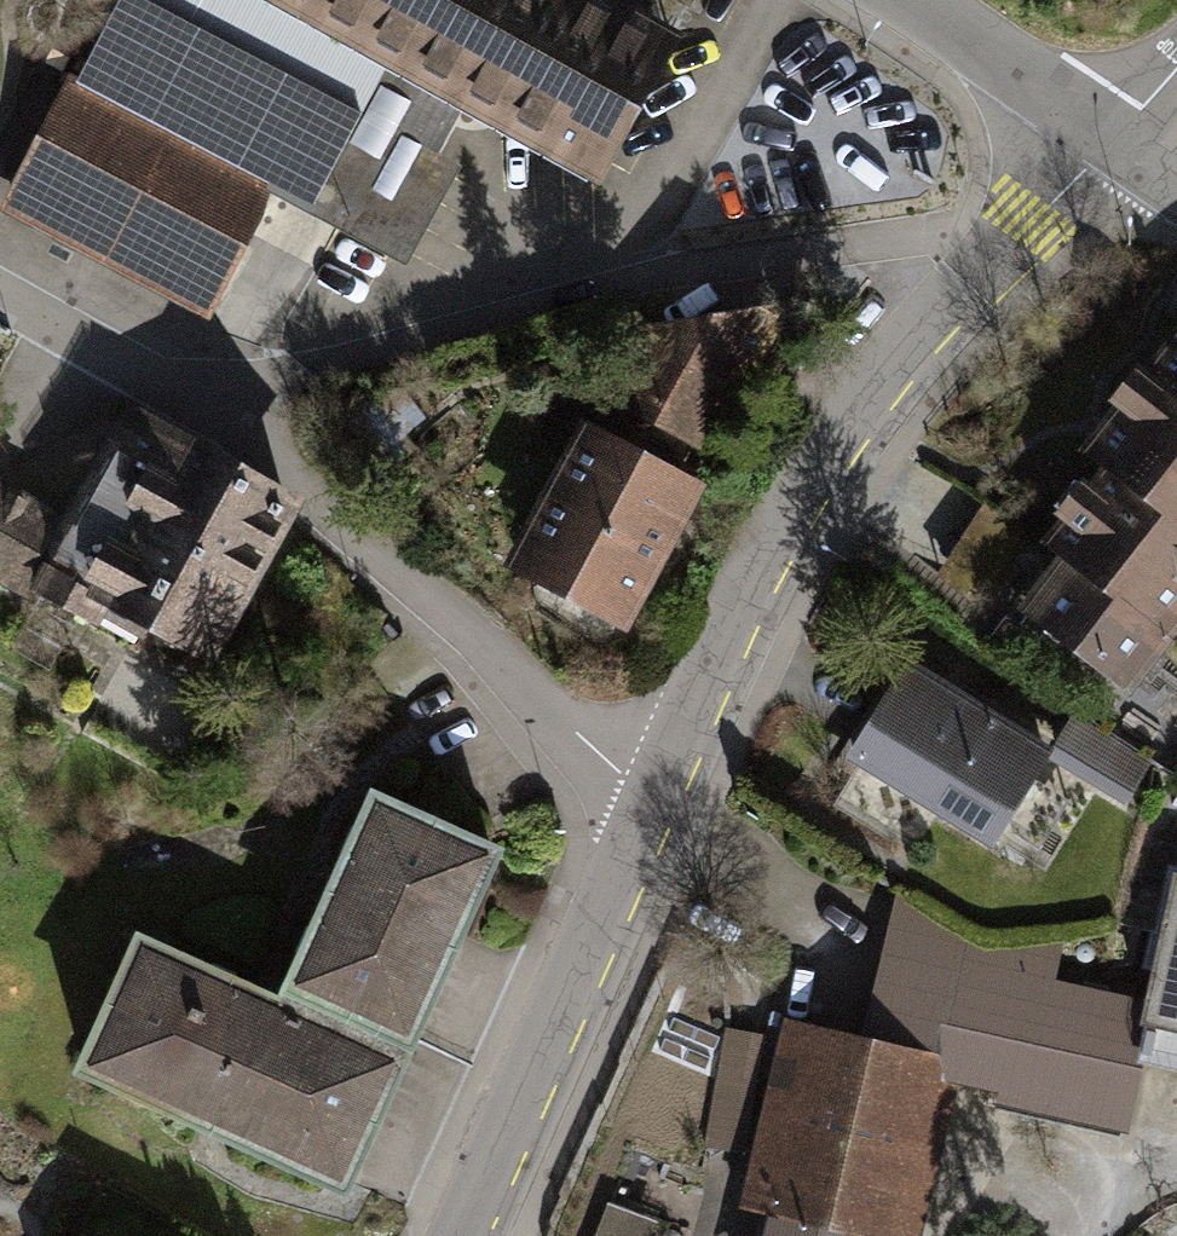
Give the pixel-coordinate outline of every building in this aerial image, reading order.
[(207,325),(268,195),(408,269),(459,167),(435,154),(461,107),(591,179),(672,37),(601,0),(103,0),(0,193),(0,214),(207,325)] [(807,298),(622,324),(502,569),(635,632),(807,298)] [(1174,327),(1073,448),(1096,466),(1176,529),(1176,329),(1174,327)] [(127,398),(63,514),(0,482),(0,573),(97,623),(106,604),(206,659),(305,500),(127,398)] [(1096,466),(1037,545),(1052,556),(1011,613),(1126,698),(1176,626),(1176,529),(1096,466)] [(992,622),(1041,555),(979,509),(932,578),(992,622)] [(1052,747),(904,657),(836,759),(987,847),(1045,758),(1052,747)] [(1071,714),(1052,747),(1045,758),(1124,805),(1150,762),(1071,714)] [(508,845),(372,785),(281,994),(413,1053),(508,845)] [(1168,876),(1141,1001),(1128,1065),(1137,1066),(1135,1077),(1176,1084),(1176,878),(1168,876)] [(984,945),(899,896),(860,1037),(936,1055),(943,1082),(953,1083),(991,1095),(988,1107),(1123,1135),(1135,1077),(1137,1066),(1128,1065),(1141,1001),(1053,978),(1064,939),(984,945)] [(281,994),(139,932),(76,1069),(352,1187),(413,1053),(281,994)] [(778,1038),(726,1029),(704,1146),(746,1153),(733,1212),(752,1219),(824,1235),(916,1235),(953,1083),(943,1082),(936,1055),(860,1037),(783,1019),(778,1038)] [(600,1235),(661,1235),(670,1211),(615,1192),(600,1235)] [(752,1219),(748,1235),(824,1235),(752,1219)]
